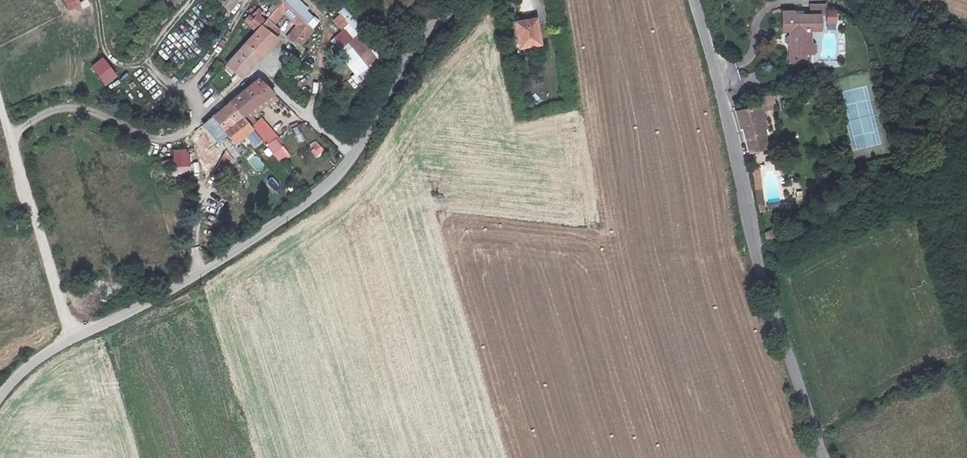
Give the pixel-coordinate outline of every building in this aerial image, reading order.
[(68,11),(81,6),(78,0),(63,0),(68,11)] [(83,10),(90,6),(87,0),(86,0),(80,3),(83,10)] [(216,1),(229,14),(238,0),(217,0),(216,1)] [(250,30),(266,42),(273,45),(280,30),(275,26),(282,15),(294,26),(285,38),(301,50),(314,29),(281,0),(273,0),(267,9),(267,13),(263,17),(252,5),(241,18),(250,30)] [(359,22),(341,5),(331,20),(347,34),(359,22)] [(776,8),(763,9),(764,27),(772,27),(772,35),(768,36),(768,41),(773,44),(773,60),(789,60),(789,52),(797,51),(796,45),(793,40),(794,39),(788,39),(787,28),(795,28),(804,23),(803,12),(779,13),(776,8)] [(533,45),(527,20),(507,23),(512,50),(533,45)] [(252,60),(266,42),(250,30),(209,75),(205,71),(196,82),(214,97),(249,57),(252,60)] [(381,56),(357,34),(336,52),(352,79),(381,56)] [(90,67),(106,87),(118,77),(102,57),(90,67)] [(219,107),(230,120),(263,97),(248,83),(219,107)] [(724,110),(728,127),(736,125),(742,150),(757,146),(752,122),(757,121),(752,103),(724,110)] [(241,133),(230,120),(219,107),(202,122),(225,147),(241,133)] [(261,117),(249,126),(280,162),(292,153),(261,117)] [(299,143),(305,140),(299,127),(293,130),(299,143)] [(315,159),(323,153),(314,142),(307,149),(315,159)] [(191,150),(173,150),(173,175),(191,175),(191,150)] [(259,156),(251,159),(255,171),(263,168),(259,156)] [(762,168),(754,168),(757,212),(765,212),(762,168)]
